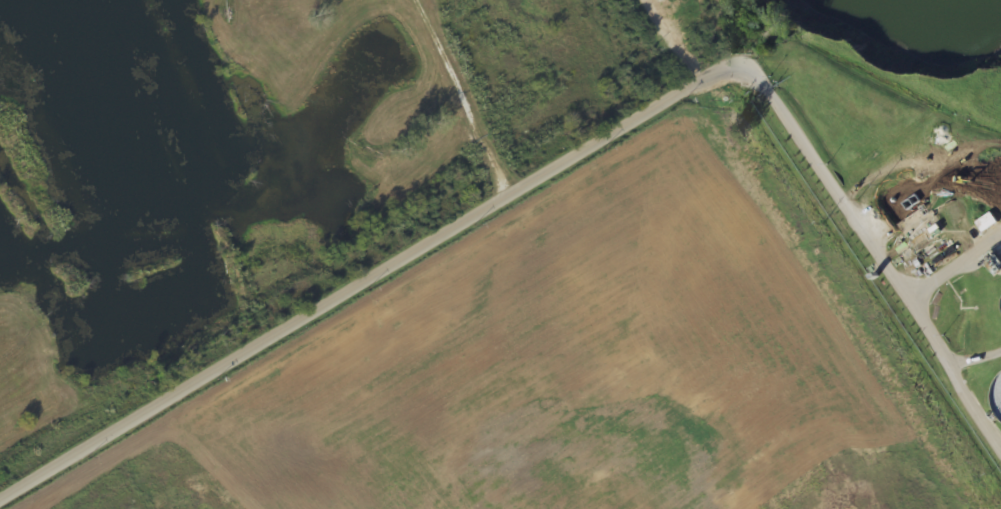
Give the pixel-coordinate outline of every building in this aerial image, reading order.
[(976,223),(983,233),(997,222),(991,213),(976,223)]
